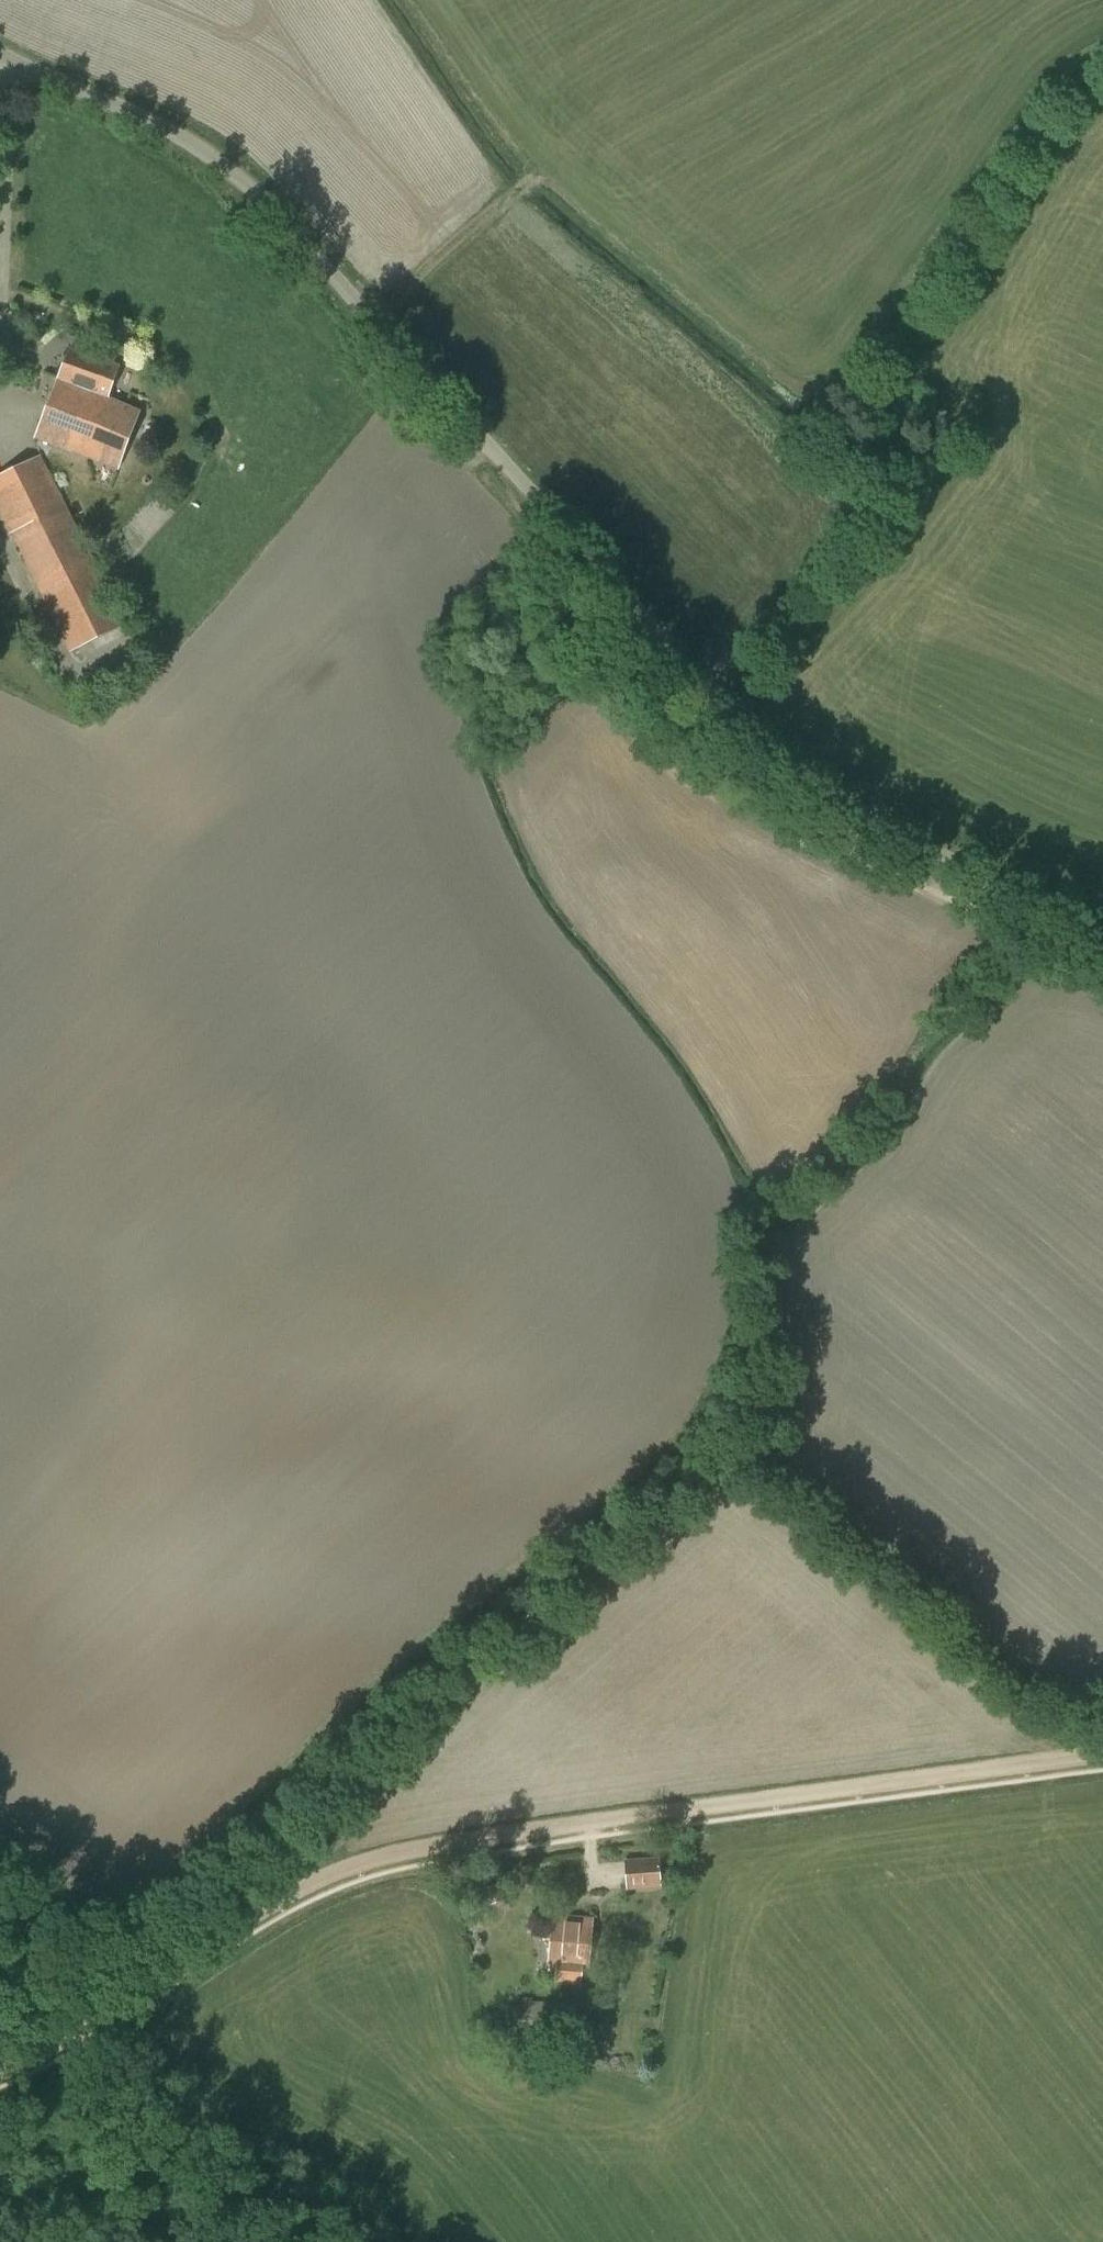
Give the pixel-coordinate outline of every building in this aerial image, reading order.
[(119,367),(70,348),(35,438),(118,470),(140,411),(108,399),(119,367)] [(70,653),(125,626),(110,596),(120,591),(114,581),(126,574),(120,564),(106,573),(107,576),(102,579),(40,455),(0,475),(0,516),(70,653)] [(656,1855),(623,1858),(626,1891),(658,1888),(656,1855)] [(592,1919),(552,1915),(548,1964),(555,1965),(553,1984),(581,1986),(583,1967),(588,1968),(592,1919)] [(533,2001),(534,1998),(523,1997),(522,2028),(576,2030),(577,2004),(533,2001)]
